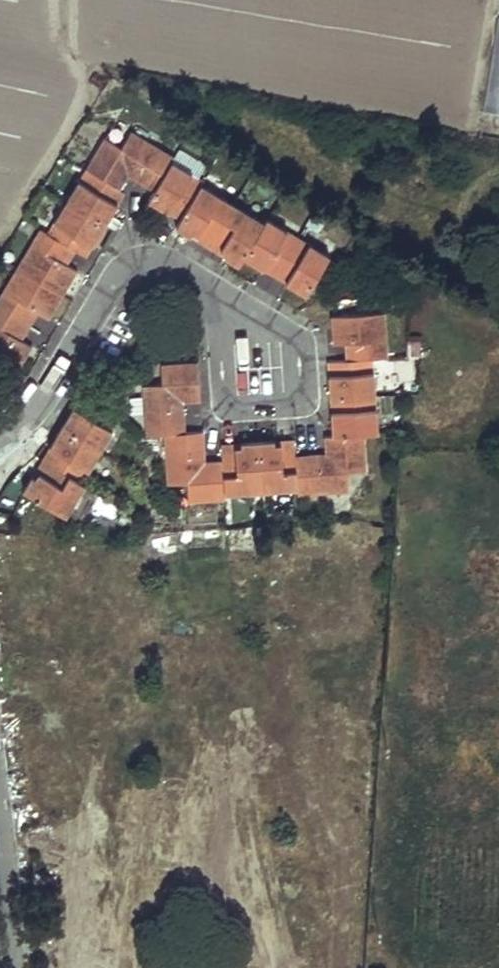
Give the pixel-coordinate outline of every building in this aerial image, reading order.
[(129,129),(119,147),(104,138),(44,234),(38,231),(0,295),(0,359),(18,370),(32,346),(21,339),(39,312),(49,318),(77,270),(67,265),(76,250),(86,256),(124,192),(120,189),(131,172),(156,188),(151,199),(181,218),(176,227),(239,265),(245,257),(307,297),(330,260),(269,221),(266,223),(204,185),(206,181),(174,161),(174,157),(129,129)] [(198,362),(167,365),(168,386),(153,386),(153,415),(153,435),(170,435),(174,486),(186,486),(186,501),(223,499),(224,493),(299,489),(299,494),(348,492),(348,473),(363,471),(362,436),(375,434),(373,360),(388,359),(385,313),(331,316),(333,344),(345,343),(346,360),(328,361),(333,436),(325,437),(326,454),(295,455),(294,439),(221,444),(222,460),(205,462),(198,362)] [(90,481),(125,421),(81,396),(27,486),(73,514),(92,484),(90,481)]
